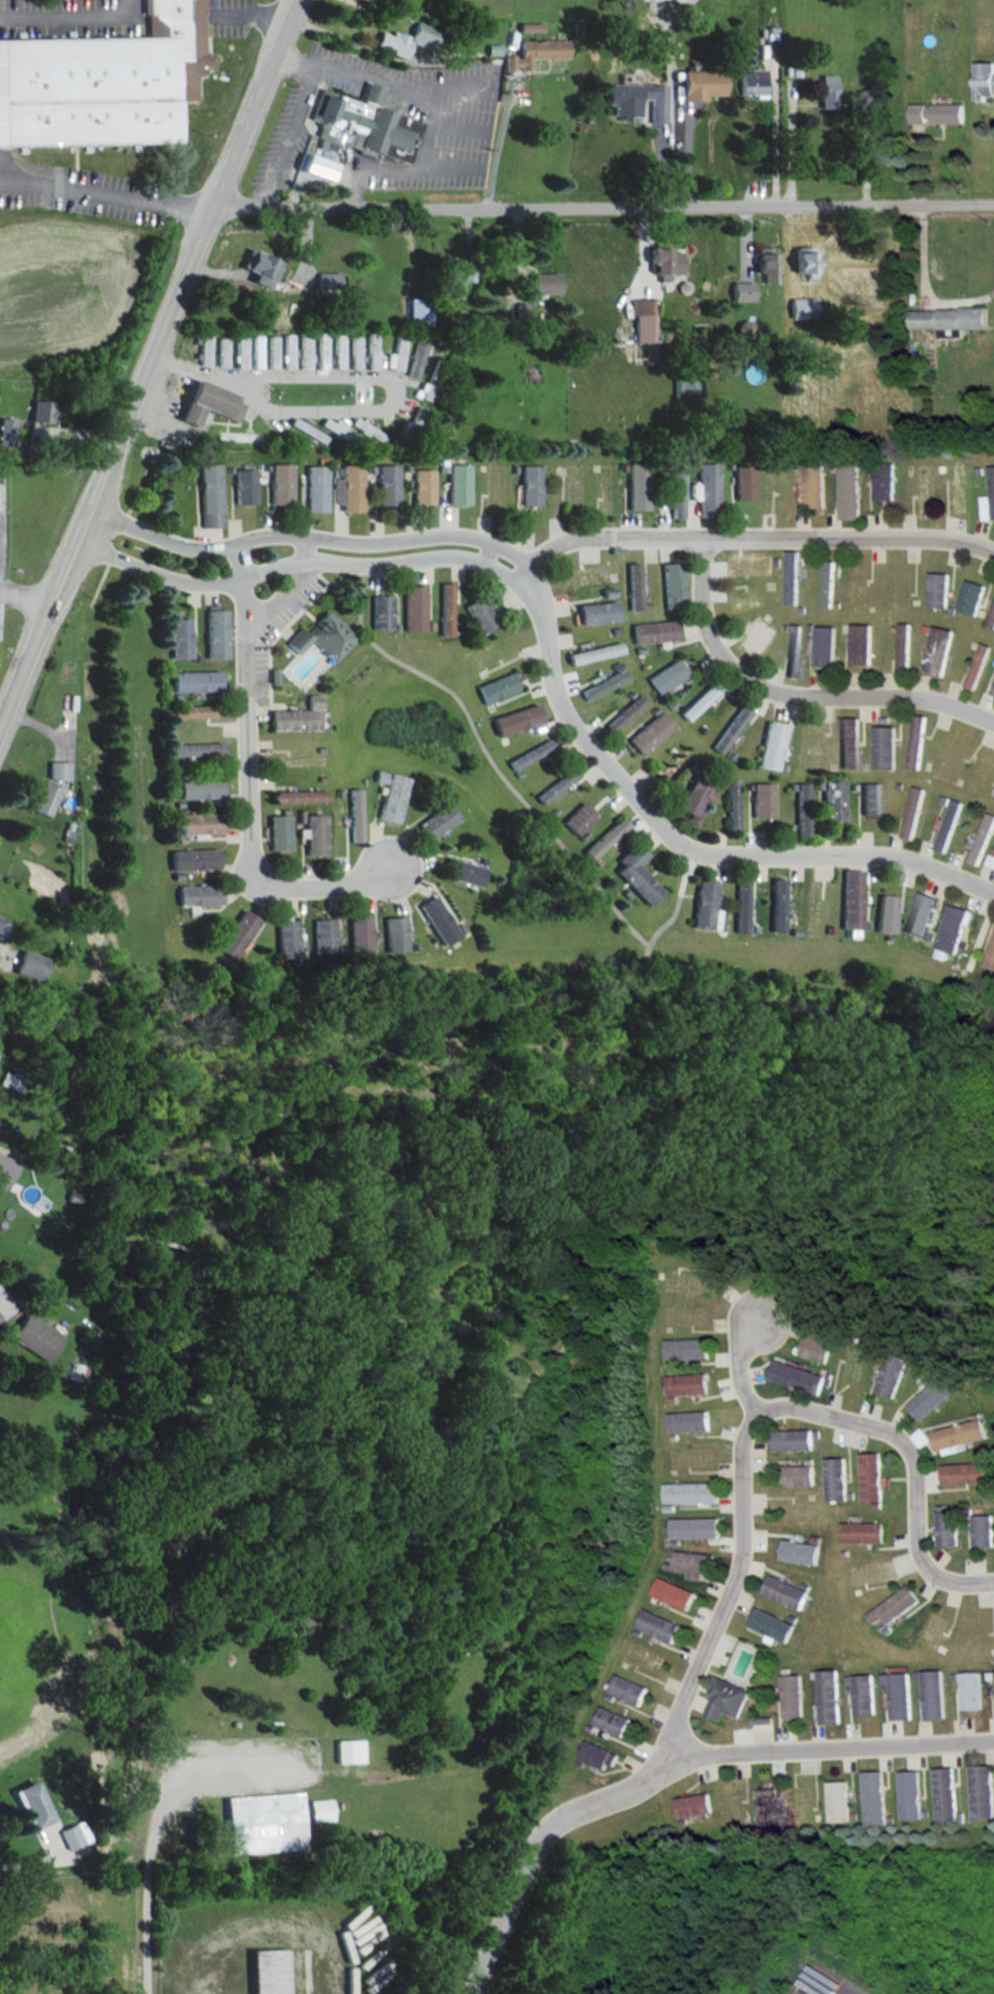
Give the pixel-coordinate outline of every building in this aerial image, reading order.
[(0,39),(0,145),(176,142),(175,100),(195,100),(194,74),(202,74),(201,66),(212,65),(211,53),(203,54),(202,0),(141,0),(141,14),(146,14),(146,37),(0,39)] [(405,57),(409,42),(432,49),(438,28),(415,21),(410,37),(391,31),(390,34),(379,31),(374,48),(405,57)] [(540,32),(541,23),(517,23),(517,31),(540,32)] [(566,40),(518,40),(518,56),(503,56),(502,70),(513,71),(513,69),(529,69),(530,58),(566,58),(566,40)] [(499,44),(486,44),(485,55),(499,55),(499,44)] [(985,100),(985,96),(993,96),(993,62),(975,62),(975,100),(985,100)] [(764,69),(739,69),(738,94),(764,94),(764,69)] [(680,100),(703,100),(703,95),(722,95),(723,71),(681,70),(680,100)] [(819,108),(835,108),(835,75),(819,75),(819,108)] [(360,100),(377,105),(382,86),(365,81),(360,100)] [(663,123),(664,85),(606,83),(605,104),(611,104),(611,116),(638,117),(638,98),(648,98),(648,123),(663,123)] [(418,120),(317,90),(308,119),(319,122),(314,136),(319,138),(316,147),(333,152),(336,141),(379,154),(382,144),(392,147),(392,150),(408,155),(418,120)] [(856,103),(873,103),(873,90),(856,90),(856,103)] [(965,122),(964,103),(911,104),(912,123),(927,122),(965,122)] [(898,162),(898,138),(879,137),(878,161),(898,162)] [(329,179),(334,162),(304,155),(300,172),(329,179)] [(762,284),(774,283),(773,246),(755,247),(756,273),(762,273),(762,284)] [(667,247),(647,248),(648,264),(651,264),(651,274),(680,274),(680,252),(668,252),(667,247)] [(794,273),(803,273),(804,278),(813,277),(812,247),(793,247),(794,273)] [(268,289),(280,261),(249,248),(241,267),(255,273),(252,282),(268,289)] [(462,298),(461,281),(471,281),(470,257),(443,257),(443,298),(462,298)] [(341,273),(317,272),(317,290),(340,291),(341,273)] [(558,293),(557,273),(530,273),(530,293),(558,293)] [(752,300),(752,281),(730,282),(731,301),(752,300)] [(789,318),(815,317),(815,297),(788,298),(789,318)] [(408,298),(408,324),(429,324),(428,298),(408,298)] [(630,299),(630,314),(634,314),(633,341),(651,342),(653,299),(630,299)] [(516,317),(530,317),(531,303),(516,303),(516,317)] [(911,327),(987,328),(987,309),(911,307),(911,327)] [(750,336),(750,321),(735,321),(735,336),(750,336)] [(211,332),(201,331),(201,365),(210,366),(211,332)] [(246,332),(236,332),(237,368),(247,368),(246,332)] [(318,369),(327,369),(327,332),(318,332),(318,369)] [(368,369),(377,369),(377,332),(368,332),(368,369)] [(293,368),(293,334),(284,334),(284,368),(293,368)] [(343,368),(343,334),(334,334),(334,368),(343,368)] [(406,376),(416,378),(428,337),(418,334),(406,376)] [(253,368),(262,368),(262,335),(253,335),(253,368)] [(278,335),(269,335),(269,368),(277,368),(278,335)] [(360,368),(360,336),(351,336),(352,368),(360,368)] [(386,368),(402,370),(405,337),(395,336),(394,354),(387,353),(386,368)] [(219,366),(228,366),(229,337),(220,337),(219,366)] [(300,369),(310,369),(311,337),(301,337),(300,369)] [(179,420),(196,426),(203,409),(238,422),(245,404),(234,400),(237,395),(195,379),(179,420)] [(51,401),(32,400),(31,421),(50,422),(51,401)] [(289,425),(323,443),(328,435),(293,416),(289,425)] [(0,418),(0,446),(15,446),(15,418),(0,418)] [(349,426),(383,442),(387,434),(352,418),(349,426)] [(627,509),(647,509),(646,462),(626,463),(627,509)] [(291,463),(270,464),(271,504),(291,504),(291,463)] [(717,463),(697,463),(696,515),(716,515),(717,463)] [(803,463),(804,507),(825,507),(824,463),(803,463)] [(201,527),(221,527),(220,464),(199,464),(201,527)] [(332,503),(341,503),(341,511),(362,511),(362,464),(341,464),(341,478),(332,478),(332,503)] [(447,504),(468,504),(468,464),(448,464),(447,504)] [(682,518),(681,464),(667,464),(668,504),(670,504),(670,518),(682,518)] [(733,465),(734,499),(753,499),(752,464),(733,465)] [(305,511),(326,511),(327,465),(306,465),(305,511)] [(397,504),(397,465),(378,465),(378,505),(397,504)] [(519,505),(539,505),(539,465),(520,465),(519,505)] [(841,519),(860,519),(859,465),(839,465),(841,519)] [(894,500),(895,465),(875,465),(874,499),(894,500)] [(993,519),(993,465),(989,466),(991,496),(982,496),(983,519),(993,519)] [(254,469),(235,469),(235,504),(255,503),(254,469)] [(413,504),(433,503),(432,469),(412,469),(413,504)] [(799,550),(787,550),(786,604),(797,604),(799,550)] [(821,607),(833,607),(834,561),(823,560),(821,607)] [(637,562),(627,563),(628,610),(640,609),(639,596),(644,596),(643,574),(638,574),(637,562)] [(664,608),(682,608),(681,562),(662,563),(664,608)] [(948,573),(929,572),(928,606),(947,607),(948,573)] [(958,609),(976,615),(985,585),(967,579),(958,609)] [(451,636),(452,582),(441,582),(440,635),(451,636)] [(405,631),(424,631),(424,585),(404,585),(405,631)] [(371,630),(391,630),(391,595),(372,595),(371,630)] [(465,605),(479,633),(496,625),(481,597),(465,605)] [(616,622),(615,602),(578,603),(579,623),(616,622)] [(207,658),(227,658),(226,609),(218,609),(218,604),(207,605),(207,658)] [(299,627),(284,643),(297,654),(310,640),(333,661),(356,637),(326,610),(305,632),(299,627)] [(171,658),(190,658),(190,618),(171,618),(171,658)] [(631,623),(632,642),(677,640),(676,621),(631,623)] [(898,672),(909,672),(910,623),(899,623),(898,672)] [(803,625),(792,624),(786,677),(797,678),(803,625)] [(871,664),(871,624),(851,624),(851,664),(871,664)] [(836,626),(816,626),(815,666),(835,667),(836,626)] [(952,629),(932,626),(925,673),(945,676),(952,629)] [(621,653),(618,642),(567,653),(569,664),(621,653)] [(991,646),(981,642),(964,686),(974,690),(991,646)] [(686,676),(675,659),(647,678),(657,694),(686,676)] [(628,679),(623,669),(580,689),(585,700),(628,679)] [(220,690),(220,670),(172,671),(173,691),(220,690)] [(484,704),(519,690),(511,672),(477,686),(484,704)] [(686,721),(719,690),(712,682),(678,713),(686,721)] [(645,701),(638,693),(605,725),(612,732),(645,701)] [(270,710),(271,730),(320,729),(320,695),(307,695),(307,710),(270,710)] [(492,717),(498,736),(543,722),(537,704),(492,717)] [(751,711),(742,704),(710,746),(719,753),(751,711)] [(215,705),(173,706),(173,718),(215,716),(215,705)] [(673,728),(661,713),(627,739),(639,754),(673,728)] [(926,716),(915,714),(908,767),(919,768),(926,716)] [(841,768),(860,768),(859,717),(840,717),(841,768)] [(756,766),(776,770),(786,724),(766,720),(756,766)] [(875,768),(896,769),(896,726),(876,726),(875,768)] [(508,758),(512,767),(554,750),(550,741),(508,758)] [(175,757),(223,754),(222,742),(174,744),(175,757)] [(49,778),(68,779),(69,762),(50,761),(49,778)] [(535,795),(541,803),(579,776),(573,768),(535,795)] [(409,777),(377,770),(374,781),(386,784),(377,818),(397,823),(409,777)] [(685,821),(695,825),(705,802),(706,802),(714,785),(691,776),(677,809),(688,814),(685,821)] [(222,798),(222,779),(180,780),(180,799),(222,798)] [(727,830),(736,829),(735,779),(725,779),(727,830)] [(842,780),(822,781),(823,821),(843,820),(842,780)] [(59,788),(42,782),(31,810),(49,817),(59,788)] [(771,817),(771,783),(751,783),(752,817),(771,817)] [(806,783),(795,783),(796,836),(808,836),(806,783)] [(862,814),(881,814),(880,783),(861,783),(862,814)] [(901,836),(912,839),(925,788),(914,786),(901,836)] [(361,841),(360,788),(349,789),(350,842),(361,841)] [(325,801),(325,790),(272,791),(272,802),(325,801)] [(963,802),(952,798),(934,848),(945,852),(963,802)] [(417,823),(429,840),(460,819),(448,802),(417,823)] [(595,816),(581,803),(562,822),(576,835),(595,816)] [(987,812),(967,860),(977,865),(993,825),(993,815),(987,812)] [(176,815),(176,834),(223,833),(222,813),(176,815)] [(326,814),(306,814),(305,829),(298,829),(297,836),(306,836),(306,855),(325,855),(326,814)] [(289,815),(269,815),(270,850),(290,849),(289,815)] [(583,851),(590,859),(628,825),(620,817),(583,851)] [(650,905),(663,891),(637,866),(646,855),(633,843),(617,860),(621,864),(614,872),(650,905)] [(171,850),(172,870),(218,869),(218,849),(171,850)] [(481,886),(485,867),(456,861),(452,880),(481,886)] [(842,928),(862,928),(863,869),(843,869),(842,928)] [(747,932),(748,878),(737,878),(735,932),(747,932)] [(772,931),(783,931),(784,878),(772,878),(772,931)] [(720,909),(715,909),(717,882),(697,880),(693,927),(713,929),(713,925),(718,926),(720,909)] [(221,905),(220,884),(178,885),(178,905),(221,905)] [(937,897),(919,891),(906,932),(924,938),(937,897)] [(896,895),(879,894),(877,932),(895,932),(896,895)] [(457,935),(433,896),(416,906),(441,946),(457,935)] [(934,956),(946,959),(948,951),(956,953),(968,909),(948,904),(934,956)] [(259,920),(243,908),(216,947),(232,959),(259,920)] [(367,914),(348,915),(349,953),(368,952),(367,914)] [(383,952),(403,951),(402,917),(382,917),(383,952)] [(332,918),(313,919),(313,954),(333,953),(332,918)] [(296,919),(276,920),(277,958),(303,957),(302,946),(296,946),(296,919)] [(993,968),(993,932),(985,965),(993,968)] [(14,972),(39,981),(47,957),(22,949),(14,972)] [(23,1080),(4,1071),(0,1080),(0,1084),(17,1092),(23,1080)] [(18,1162),(0,1154),(0,1186),(7,1189),(18,1162)] [(10,1337),(45,1361),(62,1337),(27,1313),(10,1337)] [(811,1335),(813,1329),(829,1334),(827,1340),(834,1343),(828,1361),(801,1353),(807,1334),(811,1335)] [(667,1358),(666,1338),(708,1336),(709,1356),(667,1358)] [(896,1396),(878,1389),(893,1350),(911,1357),(896,1396)] [(770,1376),(776,1357),(827,1375),(820,1393),(770,1376)] [(668,1394),(667,1374),(706,1371),(708,1391),(668,1394)] [(930,1378),(935,1373),(939,1378),(933,1382),(930,1378)] [(922,1419),(909,1403),(940,1378),(946,1384),(954,1378),(961,1386),(922,1419)] [(669,1431),(668,1411),(708,1409),(709,1429),(669,1431)] [(989,1436),(937,1449),(933,1430),(984,1417),(989,1436)] [(921,1447),(932,1439),(924,1427),(913,1435),(921,1447)] [(772,1448),(772,1429),(811,1428),(812,1448),(772,1448)] [(882,1498),(862,1499),(861,1452),(880,1451),(882,1498)] [(825,1457),(845,1456),(846,1498),(826,1499),(825,1457)] [(943,1483),(942,1463),(989,1461),(990,1480),(943,1483)] [(813,1483),(785,1484),(784,1464),(813,1463),(813,1483)] [(664,1501),(664,1481),(717,1481),(717,1501),(664,1501)] [(964,1514),(963,1507),(972,1506),(973,1514),(964,1514)] [(958,1509),(959,1543),(940,1544),(938,1510),(958,1509)] [(974,1514),(993,1513),(993,1544),(975,1545),(974,1514)] [(671,1537),(670,1517),(718,1516),(719,1536),(671,1537)] [(841,1541),(841,1521),(884,1521),(884,1541),(841,1541)] [(811,1541),(812,1533),(821,1534),(819,1542),(811,1541)] [(780,1557),(783,1538),(819,1544),(816,1563),(780,1557)] [(702,1572),(701,1578),(687,1577),(688,1570),(673,1568),(675,1549),(714,1553),(712,1573),(702,1572)] [(761,1591),(769,1572),(808,1590),(800,1608),(761,1591)] [(650,1592),(658,1575),(694,1591),(687,1608),(650,1592)] [(888,1623),(922,1602),(911,1585),(868,1612),(875,1623),(884,1617),(888,1623)] [(786,1641),(794,1623),(756,1605),(748,1623),(786,1641)] [(635,1625),(644,1606),(679,1623),(671,1641),(635,1625)] [(788,1618),(790,1613),(797,1616),(794,1621),(788,1618)] [(839,1723),(839,1670),(819,1670),(820,1723),(839,1723)] [(924,1671),(924,1718),(943,1718),(943,1671),(924,1671)] [(981,1708),(981,1672),(962,1672),(962,1708),(981,1708)] [(892,1713),(912,1713),(912,1673),(892,1673),(892,1713)] [(645,1687),(614,1674),(606,1692),(637,1706),(645,1687)] [(781,1718),(803,1717),(802,1674),(780,1675),(781,1718)] [(855,1715),(874,1715),(874,1675),(855,1675),(855,1715)] [(738,1717),(748,1688),(714,1676),(701,1714),(720,1721),(723,1712),(738,1717)] [(591,1725),(621,1737),(628,1718),(599,1706),(591,1725)] [(334,1740),(334,1762),(355,1762),(355,1740),(334,1740)] [(576,1757),(608,1771),(616,1753),(583,1740),(576,1757)] [(991,1764),(969,1765),(971,1818),(993,1817),(991,1764)] [(955,1812),(953,1767),(933,1767),(935,1821),(962,1820),(962,1812),(955,1812)] [(862,1771),(864,1824),(884,1824),(882,1770),(862,1771)] [(898,1770),(899,1818),(920,1818),(919,1770),(898,1770)] [(18,1788),(37,1779),(56,1818),(37,1827),(18,1788)] [(829,1821),(849,1820),(847,1780),(827,1781),(829,1821)] [(758,1825),(784,1824),(783,1788),(757,1788),(758,1825)] [(230,1851),(305,1846),(301,1792),(226,1797),(230,1851)] [(676,1817),(710,1813),(708,1793),(673,1796),(676,1817)] [(309,1799),(311,1820),(333,1818),(331,1797),(309,1799)] [(74,1822),(84,1842),(68,1849),(59,1829),(74,1822)] [(129,1879),(118,1879),(118,1892),(130,1892),(129,1879)] [(252,1948),(253,1993),(286,1993),(285,1948),(252,1948)]
